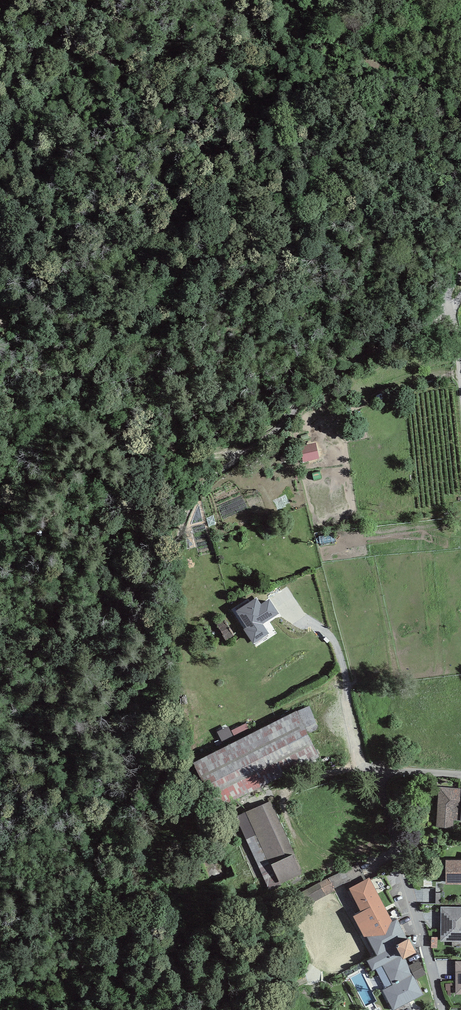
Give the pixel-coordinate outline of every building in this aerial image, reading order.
[(316,444),(299,448),(303,463),(319,460),(316,444)] [(287,453),(279,457),(281,463),(290,460),(287,453)] [(257,600),(238,612),(249,629),(246,631),(254,643),(268,634),(262,625),(278,615),(269,601),(261,606),(257,600)] [(297,708),(192,759),(214,806),(319,755),(297,708)] [(438,786),(435,826),(454,827),(454,819),(460,820),(460,787),(438,786)] [(271,798),(245,810),(269,863),(273,862),(281,881),(302,871),(293,851),(295,850),(271,798)] [(445,857),(445,882),(460,882),(460,857),(445,857)] [(369,874),(349,885),(361,908),(353,913),(363,933),(367,933),(377,953),(367,958),(373,969),(376,967),(387,987),(384,989),(394,1007),(422,993),(414,977),(424,972),(418,960),(408,965),(402,954),(415,947),(409,935),(407,936),(397,917),(393,919),(369,874)] [(441,906),(441,941),(460,941),(460,906),(441,906)]
